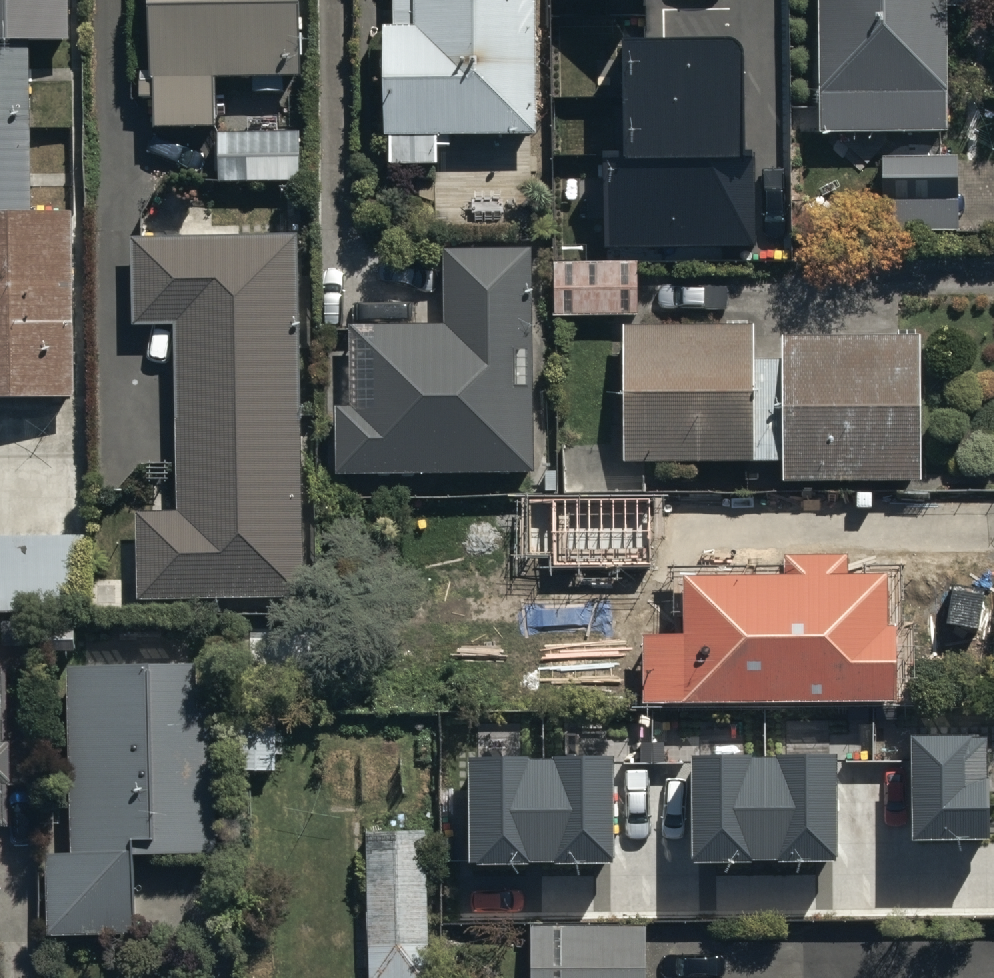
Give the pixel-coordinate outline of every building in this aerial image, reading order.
[(35,229),(33,57),(72,56),(71,0),(0,0),(0,233),(35,229)] [(254,91),(253,103),(285,104),(285,92),(299,92),(301,0),(152,0),(150,89),(158,90),(157,141),(217,142),(218,91),(254,91)] [(395,154),(395,182),(438,182),(438,162),(453,161),(453,153),(540,153),(539,0),(395,0),(395,44),(385,44),(386,154),(395,154)] [(822,145),(949,147),(950,21),(968,21),(969,0),(823,0),(822,145)] [(736,37),(619,38),(621,160),(604,160),(605,247),(759,244),(757,150),(738,151),(736,37)] [(222,193),(303,192),(303,132),(249,133),(250,144),(221,145),(222,193)] [(960,169),(883,170),(884,245),(961,243),(960,169)] [(0,233),(0,414),(76,413),(74,229),(35,229),(0,233)] [(301,252),(139,254),(140,334),(179,333),(181,504),(138,505),(139,585),(305,582),(301,252)] [(640,272),(553,272),(553,326),(640,326),(640,272)] [(347,423),(348,484),(533,482),(531,273),(453,273),(454,341),(379,341),(380,423),(347,423)] [(756,339),(625,340),(626,476),(758,475),(756,339)] [(784,351),(784,492),(922,492),(922,351),(784,351)] [(655,501),(552,504),(553,521),(528,522),(529,556),(556,555),(556,576),(657,573),(655,501)] [(0,535),(0,612),(83,612),(82,534),(0,535)] [(645,621),(646,690),(895,685),(894,611),(888,611),(887,559),(848,560),(848,543),(784,544),(784,562),(683,564),(684,620),(645,621)] [(196,653),(66,655),(69,845),(45,845),(46,923),(136,922),(134,842),(218,841),(216,694),(197,695),(196,653)] [(276,710),(237,710),(237,761),(276,761),(276,710)] [(990,735),(912,735),(913,842),(991,842),(990,735)] [(837,754),(692,755),(692,863),(838,862),(837,754)] [(614,757),(469,758),(469,865),(615,864),(614,757)] [(366,821),(371,977),(430,977),(433,977),(428,819),(366,821)] [(531,915),(531,977),(646,977),(646,915),(531,915)]
